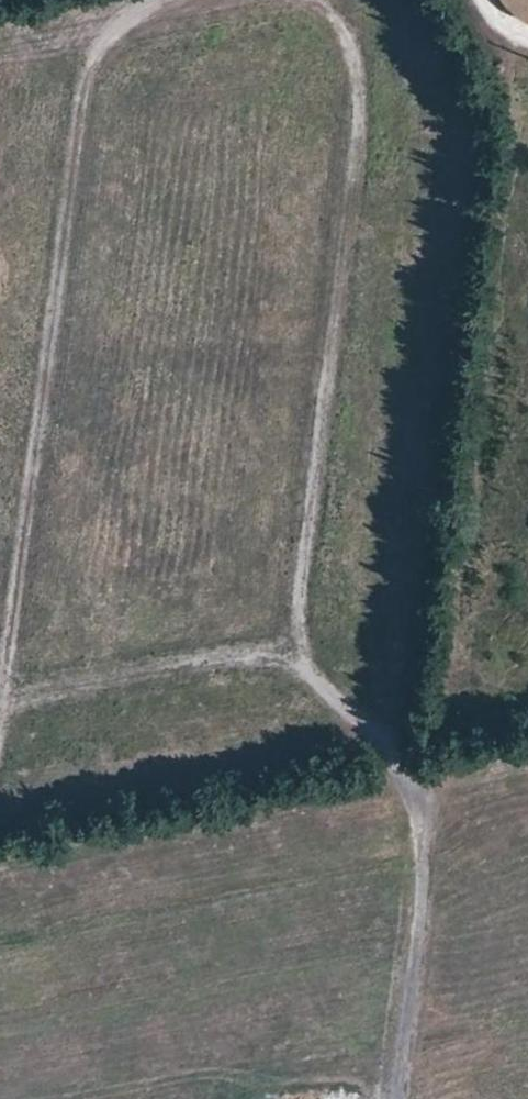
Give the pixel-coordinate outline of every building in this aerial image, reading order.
[(512,2),(524,12),(527,13),(527,0),(510,0),(512,2)]
